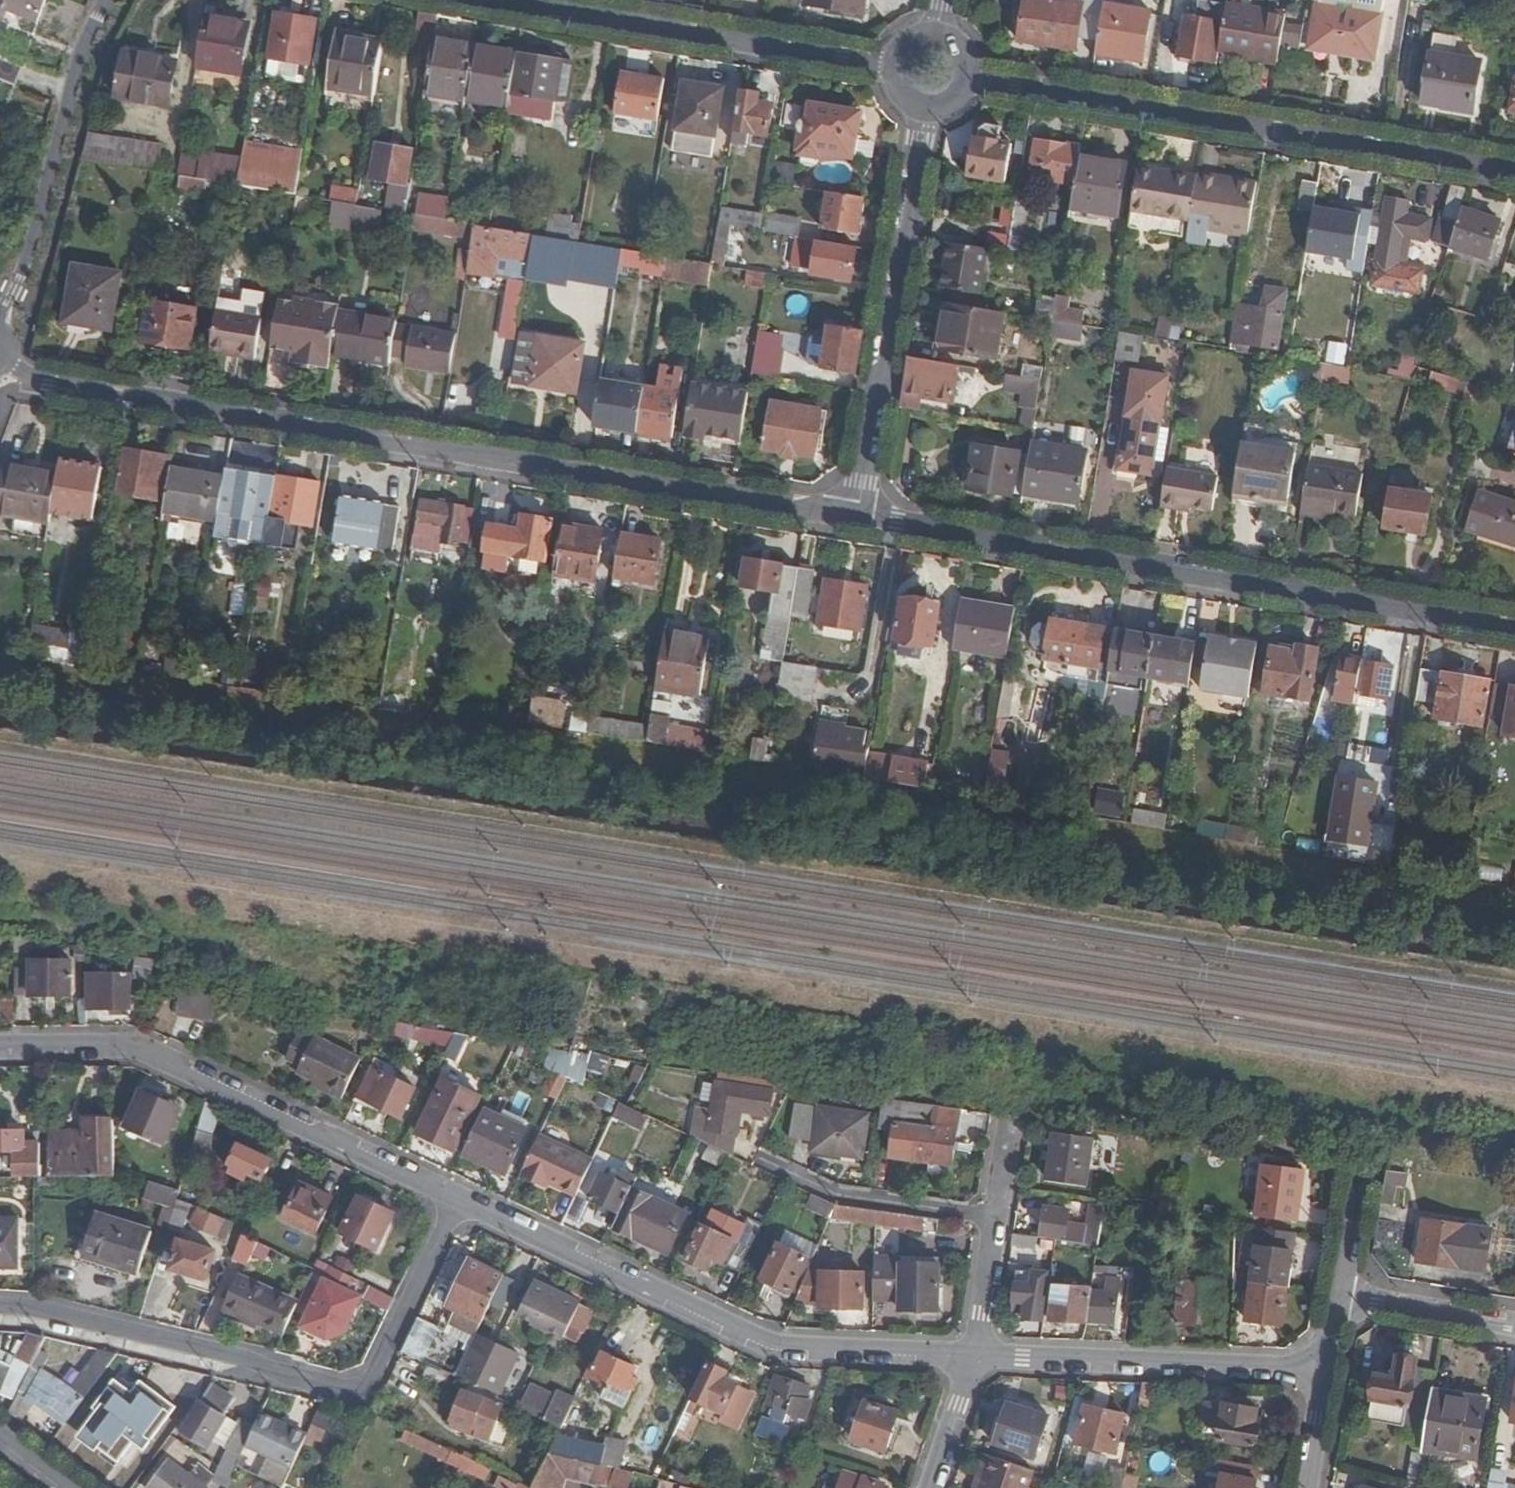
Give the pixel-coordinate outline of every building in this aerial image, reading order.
[(46,0),(0,0),(0,19),(2,20),(6,10),(37,23),(46,0)] [(866,0),(807,0),(806,5),(863,15),(866,0)] [(1084,8),(1040,0),(1028,0),(1019,44),(1076,54),(1079,40),(1100,43),(1107,7),(1107,0),(1085,0),(1084,8)] [(1279,62),(1286,16),(1226,6),(1224,23),(1220,49),(1243,52),(1242,56),(1279,62)] [(1380,17),(1316,6),(1310,45),(1338,49),(1342,55),(1373,60),(1380,17)] [(1100,43),(1098,56),(1144,62),(1153,14),(1107,7),(1100,43)] [(438,15),(421,12),(416,39),(434,41),(438,15)] [(315,22),(277,16),(269,58),(307,66),(315,22)] [(223,20),(205,17),(196,68),(241,76),(246,52),(243,52),(248,28),(223,23),(223,20)] [(1179,58),(1217,65),(1218,59),(1220,49),(1224,23),(1187,17),(1179,58)] [(375,91),(384,42),(336,34),(327,83),(375,91)] [(474,48),(434,41),(425,95),(465,101),(474,48)] [(517,55),(474,48),(465,101),(464,109),(508,116),(517,55)] [(1220,49),(1218,59),(1234,61),(1235,55),(1242,56),(1243,52),(1220,49)] [(168,106),(176,60),(124,51),(115,98),(168,106)] [(23,64),(0,54),(0,83),(14,88),(23,64)] [(561,62),(517,55),(508,116),(507,120),(549,126),(561,62)] [(1482,64),(1434,55),(1425,104),(1473,113),(1482,64)] [(663,81),(621,73),(614,114),(656,122),(663,81)] [(724,92),(684,85),(677,130),(716,138),(724,92)] [(760,97),(741,94),(734,133),(732,145),(747,148),(749,135),(769,139),(774,108),(759,106),(760,97)] [(790,105),(788,123),(802,124),(803,106),(790,105)] [(849,114),(810,107),(807,125),(803,124),(800,127),(801,132),(797,152),(800,155),(799,162),(805,168),(813,168),(820,156),(849,160),(852,140),(857,139),(859,123),(849,120),(849,114)] [(969,177),(992,181),(1006,183),(1012,145),(999,144),(1001,128),(978,124),(969,177)] [(207,180),(238,185),(240,172),(245,142),(185,131),(178,175),(183,176),(207,180)] [(90,133),(84,160),(151,171),(156,172),(160,146),(90,133)] [(1038,142),(1027,140),(1023,164),(1034,166),(1038,142)] [(1082,148),(1038,142),(1034,166),(1057,169),(1055,182),(1076,185),(1081,160),(1082,148)] [(412,151),(376,143),(370,181),(392,185),(394,171),(409,173),(412,151)] [(1126,167),(1081,160),(1076,185),(1072,208),(1118,216),(1126,167)] [(775,173),(793,178),(797,166),(779,161),(775,173)] [(1194,178),(1138,169),(1131,213),(1187,222),(1194,178)] [(240,172),(238,185),(252,188),(254,174),(240,172)] [(1259,183),(1200,174),(1200,180),(1192,223),(1192,229),(1206,230),(1250,238),(1259,183)] [(207,180),(183,176),(181,188),(205,193),(207,180)] [(991,190),(992,181),(969,177),(967,186),(991,190)] [(1200,180),(1194,178),(1187,222),(1192,223),(1200,180)] [(1314,214),(1319,185),(1303,181),(1298,211),(1314,214)] [(1464,209),(1470,188),(1453,185),(1436,242),(1452,247),(1464,209)] [(336,186),(334,201),(356,205),(358,192),(358,190),(336,186)] [(286,207),(288,194),(272,191),(270,204),(286,207)] [(404,213),(406,201),(358,192),(356,205),(376,208),(404,213)] [(865,199),(827,193),(821,229),(853,235),(856,218),(862,219),(865,199)] [(296,195),(291,223),(322,228),(327,200),(296,195)] [(1385,218),(1374,216),(1369,243),(1381,245),(1374,285),(1419,293),(1424,264),(1401,259),(1404,235),(1428,239),(1432,221),(1407,217),(1410,201),(1388,198),(1385,218)] [(327,200),(322,228),(351,233),(353,221),(356,205),(334,201),(327,200)] [(1013,223),(1016,203),(1007,201),(1004,221),(1013,223)] [(372,231),(376,208),(356,205),(353,221),(359,222),(358,229),(372,231)] [(1500,222),(1464,209),(1452,247),(1489,258),(1500,222)] [(472,239),(475,225),(446,219),(416,214),(413,230),(472,239)] [(800,222),(766,216),(763,233),(798,239),(800,222)] [(856,218),(853,235),(859,236),(862,219),(856,218)] [(580,242),(582,224),(570,223),(565,228),(564,239),(574,241),(580,242)] [(1013,224),(1011,239),(1008,254),(1021,256),(1026,226),(1013,224)] [(472,239),(467,271),(492,275),(496,254),(530,260),(535,235),(475,225),(472,239)] [(1202,251),(1206,230),(1192,229),(1187,249),(1202,251)] [(530,260),(527,279),(566,286),(568,278),(574,241),(564,239),(535,235),(530,260)] [(991,236),(989,251),(991,251),(1008,254),(1011,239),(991,236)] [(568,278),(617,287),(621,262),(623,250),(580,242),(574,241),(568,278)] [(854,266),(856,248),(817,242),(813,275),(852,282),(854,266)] [(989,251),(949,244),(942,288),(948,291),(946,304),(948,304),(982,310),(991,251),(989,251)] [(874,268),(877,252),(856,248),(854,266),(874,268)] [(642,266),(643,253),(623,250),(621,262),(642,266)] [(668,257),(643,253),(642,266),(641,275),(664,278),(665,277),(668,257)] [(665,277),(698,283),(701,262),(668,257),(665,277)] [(701,262),(698,283),(708,284),(711,263),(701,262)] [(111,331),(120,275),(73,268),(62,323),(111,331)] [(743,308),(763,312),(769,273),(750,270),(743,308)] [(502,339),(518,342),(526,284),(511,282),(502,339)] [(1231,352),(1237,353),(1239,343),(1279,350),(1289,289),(1268,285),(1263,310),(1239,306),(1231,352)] [(328,367),(330,355),(337,315),(339,304),(293,295),(284,350),(298,352),(296,362),(328,367)] [(1071,299),(1058,297),(1057,301),(1054,322),(1085,327),(1086,316),(1069,312),(1071,299)] [(1042,299),(1039,320),(1054,322),(1057,301),(1042,299)] [(198,312),(146,303),(140,343),(191,351),(198,312)] [(982,310),(948,304),(939,351),(996,360),(1005,314),(982,310)] [(217,308),(211,344),(225,346),(224,351),(254,356),(261,316),(217,308)] [(390,364),(391,361),(396,328),(397,323),(337,315),(330,355),(390,364)] [(822,369),(857,375),(864,332),(829,326),(822,369)] [(405,368),(449,376),(456,337),(396,328),(391,361),(405,363),(405,368)] [(1294,333),(1289,359),(1320,364),(1322,353),(1345,357),(1349,334),(1326,330),(1325,339),(1294,333)] [(525,334),(517,383),(578,393),(585,344),(525,334)] [(1122,334),(1117,362),(1139,365),(1144,337),(1122,334)] [(752,375),(779,379),(784,352),(756,347),(752,375)] [(1397,379),(1413,383),(1417,369),(1415,369),(1419,351),(1408,349),(1404,368),(1401,367),(1397,379)] [(282,359),(296,362),(298,352),(284,350),(282,359)] [(910,358),(905,394),(953,402),(959,366),(910,358)] [(469,363),(454,361),(450,386),(464,389),(469,363)] [(1324,381),(1353,384),(1354,368),(1325,366),(1324,381)] [(639,434),(673,440),(684,373),(661,370),(658,389),(647,386),(646,389),(639,434)] [(1428,383),(1466,395),(1468,382),(1432,372),(1428,383)] [(1169,379),(1136,373),(1119,468),(1153,475),(1169,379)] [(1005,391),(1026,394),(1041,397),(1043,381),(1007,375),(1005,391)] [(750,387),(694,377),(692,385),(749,395),(750,387)] [(594,427),(639,434),(646,389),(601,382),(594,427)] [(1473,397),(1477,385),(1468,382),(1466,395),(1473,397)] [(691,393),(683,438),(703,442),(704,437),(742,443),(749,395),(692,385),(691,393)] [(1021,428),(1036,429),(1041,397),(1026,394),(1021,428)] [(821,411),(774,404),(767,450),(814,457),(821,411)] [(1235,497),(1256,501),(1262,502),(1263,502),(1263,501),(1264,501),(1265,501),(1265,500),(1265,499),(1266,499),(1290,503),(1299,446),(1270,441),(1272,429),(1247,425),(1235,497)] [(742,443),(704,437),(703,442),(741,449),(742,443)] [(1033,442),(1025,495),(1079,504),(1088,451),(1033,442)] [(979,444),(971,491),(1012,498),(1020,451),(979,444)] [(1219,474),(1224,454),(1192,446),(1187,467),(1219,474)] [(173,469),(174,459),(126,450),(119,491),(167,499),(173,469)] [(96,466),(61,460),(59,473),(52,512),(93,518),(98,494),(91,493),(96,466)] [(47,536),(52,512),(59,473),(7,464),(0,501),(0,511),(15,514),(13,530),(47,536)] [(243,467),(229,465),(226,478),(220,513),(234,515),(232,528),(253,531),(256,519),(270,522),(273,510),(278,475),(279,473),(262,470),(261,475),(243,471),(243,467)] [(103,467),(96,466),(91,493),(98,494),(103,467)] [(1310,467),(1301,516),(1325,520),(1326,512),(1355,517),(1362,476),(1310,467)] [(1170,468),(1164,507),(1193,513),(1195,506),(1217,509),(1221,477),(1170,468)] [(167,499),(165,511),(219,520),(220,513),(226,478),(173,469),(167,499)] [(323,483),(278,475),(273,510),(285,513),(283,521),(315,526),(323,483)] [(1387,515),(1385,529),(1427,536),(1433,498),(1380,489),(1376,513),(1387,515)] [(1470,534),(1514,547),(1514,503),(1482,493),(1470,534)] [(1256,501),(1235,497),(1233,504),(1288,513),(1290,503),(1266,499),(1265,499),(1265,500),(1265,501),(1264,501),(1263,501),(1263,502),(1262,502),(1256,501)] [(165,501),(150,499),(145,527),(159,530),(165,501)] [(394,552),(401,508),(342,499),(334,541),(394,552)] [(470,542),(476,509),(423,500),(417,537),(436,541),(438,533),(447,535),(446,542),(460,545),(460,541),(470,542)] [(512,553),(518,555),(544,559),(548,560),(554,519),(524,514),(521,529),(490,524),(485,549),(487,549),(484,566),(509,570),(512,553)] [(604,531),(563,524),(555,574),(596,582),(604,531)] [(269,532),(263,557),(281,559),(285,534),(269,532)] [(661,541),(623,534),(615,576),(655,582),(661,541)] [(544,559),(518,555),(515,571),(541,576),(544,559)] [(791,618),(800,567),(749,559),(744,586),(775,591),(764,658),(784,661),(791,618)] [(815,570),(800,567),(791,618),(806,621),(815,570)] [(867,587),(827,580),(820,622),(859,629),(867,587)] [(1001,607),(963,600),(962,605),(1000,611),(1001,607)] [(934,644),(941,606),(907,601),(900,637),(934,644)] [(1000,611),(962,605),(954,651),(1009,660),(1018,610),(1001,607),(1000,611)] [(1101,668),(1108,630),(1054,621),(1053,625),(1043,624),(1038,629),(1036,642),(1040,647),(1050,649),(1048,658),(1055,659),(1081,664),(1101,668)] [(1158,638),(1116,632),(1110,671),(1151,678),(1158,638)] [(1252,700),(1261,645),(1213,637),(1204,692),(1252,700)] [(1199,645),(1158,638),(1151,678),(1192,685),(1199,645)] [(1301,652),(1276,648),(1268,693),(1312,700),(1321,649),(1302,646),(1301,652)] [(165,656),(164,677),(190,679),(192,658),(165,656)] [(1364,662),(1365,659),(1345,656),(1337,701),(1355,705),(1357,695),(1364,662)] [(1081,664),(1055,659),(1053,670),(1057,676),(1078,680),(1081,664)] [(818,667),(784,661),(778,697),(812,702),(818,667)] [(1393,667),(1364,662),(1357,695),(1386,701),(1393,667)] [(220,668),(218,682),(240,685),(242,671),(220,668)] [(1446,675),(1422,671),(1415,714),(1484,725),(1492,680),(1446,672),(1446,675)] [(659,704),(655,703),(651,728),(669,731),(674,707),(688,709),(691,697),(710,700),(712,685),(664,677),(659,704)] [(999,719),(1007,721),(1017,683),(1009,681),(999,719)] [(1497,683),(1493,713),(1509,717),(1507,734),(1514,736),(1514,687),(1497,683)] [(404,701),(379,698),(378,709),(406,712),(414,709),(414,706),(405,704),(404,701)] [(561,712),(533,708),(530,724),(559,729),(561,712)] [(651,728),(590,718),(587,733),(648,742),(650,732),(651,728)] [(866,778),(871,746),(866,744),(868,732),(822,724),(815,770),(866,778)] [(674,736),(650,732),(648,742),(673,747),(674,736)] [(756,740),(753,759),(766,761),(767,756),(769,742),(756,740)] [(894,759),(890,782),(926,788),(931,765),(894,759)] [(1342,778),(1331,838),(1366,845),(1377,783),(1342,778)] [(1123,816),(1130,793),(1105,786),(1098,809),(1123,816)] [(1134,818),(1163,825),(1166,815),(1136,808),(1134,818)] [(1259,830),(1229,825),(1226,841),(1257,846),(1259,830)] [(70,996),(70,961),(30,961),(30,995),(70,996)] [(133,989),(144,991),(145,981),(146,972),(135,967),(133,989)] [(87,976),(88,1007),(114,1008),(113,1013),(128,1013),(128,976),(87,976)] [(209,1017),(212,991),(177,985),(173,1011),(209,1017)] [(16,1025),(15,999),(0,1000),(0,1025),(16,1025)] [(415,1026),(413,1040),(448,1045),(450,1031),(415,1026)] [(300,1067),(313,1038),(300,1030),(286,1059),(300,1067)] [(459,1059),(468,1036),(457,1031),(447,1054),(459,1059)] [(327,1086),(324,1092),(342,1101),(362,1061),(313,1038),(300,1067),(297,1072),(316,1081),(327,1086)] [(517,1077),(558,1097),(568,1077),(526,1057),(517,1077)] [(356,1098),(400,1118),(414,1089),(370,1069),(356,1098)] [(312,1087),(324,1092),(327,1086),(316,1081),(312,1087)] [(417,1135),(453,1152),(478,1099),(442,1081),(417,1135)] [(709,1145),(732,1156),(735,1157),(742,1107),(768,1110),(771,1091),(718,1083),(709,1145)] [(812,1087),(792,1084),(779,1112),(804,1119),(812,1087)] [(166,1142),(180,1108),(142,1091),(128,1124),(166,1142)] [(834,1096),(816,1092),(810,1120),(871,1134),(874,1118),(832,1109),(834,1096)] [(930,1104),(883,1098),(879,1129),(894,1131),(891,1156),(952,1165),(957,1127),(926,1123),(930,1104)] [(616,1119),(645,1126),(649,1110),(620,1103),(616,1119)] [(484,1110),(463,1156),(505,1175),(526,1131),(484,1110)] [(116,1175),(116,1120),(88,1119),(88,1134),(53,1134),(54,1175),(116,1175)] [(215,1128),(200,1123),(192,1150),(207,1153),(215,1128)] [(33,1175),(41,1175),(41,1144),(26,1143),(25,1130),(0,1130),(0,1151),(17,1151),(16,1175),(33,1175)] [(541,1132),(522,1172),(539,1180),(543,1173),(553,1179),(579,1191),(594,1158),(541,1132)] [(1094,1139),(1055,1133),(1048,1177),(1086,1183),(1094,1139)] [(267,1177),(274,1161),(243,1145),(235,1161),(239,1164),(235,1172),(249,1178),(254,1170),(267,1177)] [(1355,1166),(1370,1168),(1372,1159),(1356,1156),(1355,1166)] [(1267,1164),(1259,1213),(1298,1218),(1305,1170),(1267,1164)] [(1386,1185),(1398,1186),(1400,1173),(1388,1171),(1386,1185)] [(543,1173),(539,1180),(549,1186),(553,1179),(543,1173)] [(621,1216),(633,1193),(637,1182),(624,1175),(619,1184),(601,1175),(589,1200),(621,1216)] [(180,1190),(150,1180),(146,1195),(175,1205),(178,1197),(180,1190)] [(317,1232),(334,1200),(302,1183),(286,1215),(317,1232)] [(1386,1185),(1382,1203),(1395,1204),(1398,1186),(1386,1185)] [(638,1225),(631,1239),(671,1258),(690,1220),(633,1193),(621,1216),(624,1217),(638,1225)] [(379,1248),(396,1213),(362,1195),(345,1231),(379,1248)] [(175,1205),(169,1227),(182,1232),(191,1203),(178,1197),(175,1205)] [(1121,1218),(1123,1208),(1106,1205),(1104,1215),(1121,1218)] [(218,1233),(225,1216),(202,1207),(195,1223),(218,1233)] [(837,1207),(832,1220),(875,1226),(876,1212),(837,1207)] [(1042,1237),(1056,1239),(1100,1246),(1102,1227),(1067,1223),(1070,1210),(1046,1207),(1042,1237)] [(920,1233),(922,1218),(876,1212),(875,1226),(920,1233)] [(139,1272),(151,1231),(96,1216),(85,1256),(139,1272)] [(624,1217),(616,1232),(631,1239),(638,1225),(624,1217)] [(1495,1230),(1427,1219),(1420,1260),(1488,1271),(1495,1230)] [(18,1269),(19,1221),(0,1220),(0,1268),(18,1269)] [(711,1259),(741,1274),(764,1228),(750,1221),(738,1245),(702,1227),(684,1262),(705,1272),(711,1259)] [(1013,1233),(1012,1244),(1030,1247),(1031,1236),(1013,1233)] [(301,1261),(245,1234),(233,1260),(245,1265),(252,1261),(255,1256),(301,1277),(308,1264),(301,1261)] [(780,1248),(808,1261),(814,1247),(786,1234),(780,1248)] [(208,1278),(217,1250),(180,1239),(171,1268),(208,1278)] [(789,1300),(808,1261),(780,1248),(779,1247),(763,1281),(775,1287),(773,1292),(789,1300)] [(1259,1247),(1253,1283),(1287,1288),(1293,1252),(1259,1247)] [(319,1263),(320,1259),(304,1251),(301,1261),(308,1264),(316,1268),(319,1263)] [(481,1332),(507,1275),(473,1258),(451,1305),(461,1309),(456,1323),(480,1334),(481,1332)] [(874,1259),(872,1305),(902,1306),(902,1310),(939,1312),(941,1271),(903,1269),(903,1261),(874,1259)] [(360,1280),(333,1269),(303,1333),(327,1345),(345,1336),(363,1297),(354,1293),(360,1280)] [(1026,1302),(1024,1318),(1041,1319),(1048,1271),(1036,1269),(1034,1283),(1018,1281),(1015,1301),(1026,1302)] [(1094,1287),(1089,1323),(1113,1324),(1120,1277),(1096,1273),(1094,1287)] [(808,1274),(796,1302),(821,1304),(820,1310),(862,1311),(864,1276),(808,1274)] [(285,1333),(298,1306),(238,1277),(222,1312),(250,1325),(255,1319),(285,1333)] [(567,1336),(584,1301),(538,1279),(522,1314),(567,1336)] [(1223,1283),(1180,1281),(1177,1324),(1221,1326),(1223,1283)] [(1287,1288),(1253,1283),(1248,1317),(1282,1323),(1287,1288)] [(1049,1321),(1089,1323),(1094,1287),(1054,1285),(1049,1321)] [(584,1301),(567,1336),(580,1342),(597,1308),(584,1301)] [(421,1316),(405,1351),(426,1359),(441,1325),(421,1316)] [(22,1388),(42,1351),(49,1335),(32,1331),(15,1366),(0,1357),(0,1391),(15,1402),(22,1388)] [(525,1352),(481,1332),(480,1334),(461,1372),(506,1392),(525,1352)] [(48,1405),(69,1418),(121,1352),(108,1349),(96,1367),(92,1365),(74,1389),(46,1369),(51,1358),(42,1351),(22,1388),(30,1394),(30,1397),(45,1408),(48,1405)] [(604,1363),(596,1358),(589,1373),(612,1384),(607,1395),(629,1406),(643,1378),(636,1374),(638,1368),(617,1357),(618,1355),(610,1352),(604,1363)] [(1435,1390),(1438,1370),(1417,1366),(1418,1359),(1399,1356),(1395,1377),(1378,1374),(1368,1420),(1428,1431),(1435,1390)] [(745,1376),(712,1361),(695,1396),(728,1412),(726,1417),(741,1424),(757,1392),(741,1384),(745,1376)] [(811,1416),(820,1388),(782,1375),(773,1396),(782,1399),(781,1403),(794,1407),(792,1411),(811,1416)] [(144,1450),(176,1406),(141,1380),(134,1390),(118,1377),(77,1434),(118,1463),(133,1442),(144,1450)] [(1153,1414),(1161,1384),(1145,1383),(1140,1411),(1153,1414)] [(547,1418),(563,1426),(577,1398),(563,1390),(559,1397),(535,1385),(527,1403),(549,1414),(547,1418)] [(11,1411),(25,1421),(34,1406),(29,1400),(30,1397),(30,1394),(22,1388),(15,1402),(11,1411)] [(465,1389),(453,1419),(478,1429),(477,1434),(492,1440),(505,1405),(465,1389)] [(205,1451),(237,1404),(215,1390),(184,1436),(205,1451)] [(1488,1399),(1435,1390),(1428,1431),(1425,1448),(1478,1458),(1488,1399)] [(577,1398),(563,1426),(571,1429),(584,1402),(577,1398)] [(888,1450),(901,1412),(868,1400),(855,1438),(888,1450)] [(1037,1456),(1052,1415),(1011,1400),(996,1442),(1037,1456)] [(1116,1452),(1127,1413),(1088,1403),(1078,1443),(1116,1452)] [(1259,1423),(1261,1409),(1227,1404),(1226,1407),(1210,1405),(1205,1436),(1259,1445),(1263,1424),(1259,1423)] [(333,1416),(322,1411),(310,1434),(323,1440),(332,1423),(331,1421),(333,1416)] [(539,1425),(559,1435),(563,1426),(547,1418),(543,1416),(539,1425)] [(307,1439),(263,1418),(250,1445),(284,1462),(274,1482),(285,1487),(307,1439)] [(478,1429),(453,1419),(452,1423),(477,1434),(478,1429)] [(223,1448),(244,1457),(256,1427),(243,1420),(219,1446),(223,1448)] [(765,1421),(760,1436),(783,1444),(787,1429),(765,1421)] [(413,1442),(449,1460),(454,1450),(417,1433),(413,1442)] [(559,1437),(551,1453),(618,1469),(623,1470),(630,1445),(610,1439),(607,1449),(559,1437)] [(232,1476),(239,1467),(244,1457),(223,1448),(215,1464),(213,1468),(232,1476)] [(454,1450),(449,1460),(484,1476),(488,1466),(454,1450)] [(1409,1476),(1420,1477),(1424,1452),(1413,1450),(1409,1476)] [(987,1452),(975,1487),(980,1487),(992,1454),(987,1452)] [(535,1486),(540,1487),(566,1487),(568,1478),(610,1487),(618,1469),(551,1453),(535,1486)] [(980,1487),(1027,1487),(1033,1468),(992,1454),(980,1487)] [(190,1474),(171,1459),(148,1487),(150,1487),(209,1487),(205,1485),(190,1474)] [(1259,1479),(1249,1478),(1251,1464),(1225,1460),(1220,1487),(1257,1487),(1259,1479)] [(198,1464),(190,1474),(205,1485),(213,1475),(198,1464)] [(1259,1479),(1260,1466),(1251,1464),(1249,1478),(1259,1479)] [(1128,1469),(1116,1467),(1112,1487),(1125,1487),(1128,1469)] [(520,1480),(499,1470),(493,1486),(498,1487),(516,1487),(520,1480)] [(886,1485),(847,1472),(842,1487),(885,1487),(886,1485)] [(1490,1480),(1489,1487),(1505,1487),(1505,1482),(1490,1480)]
